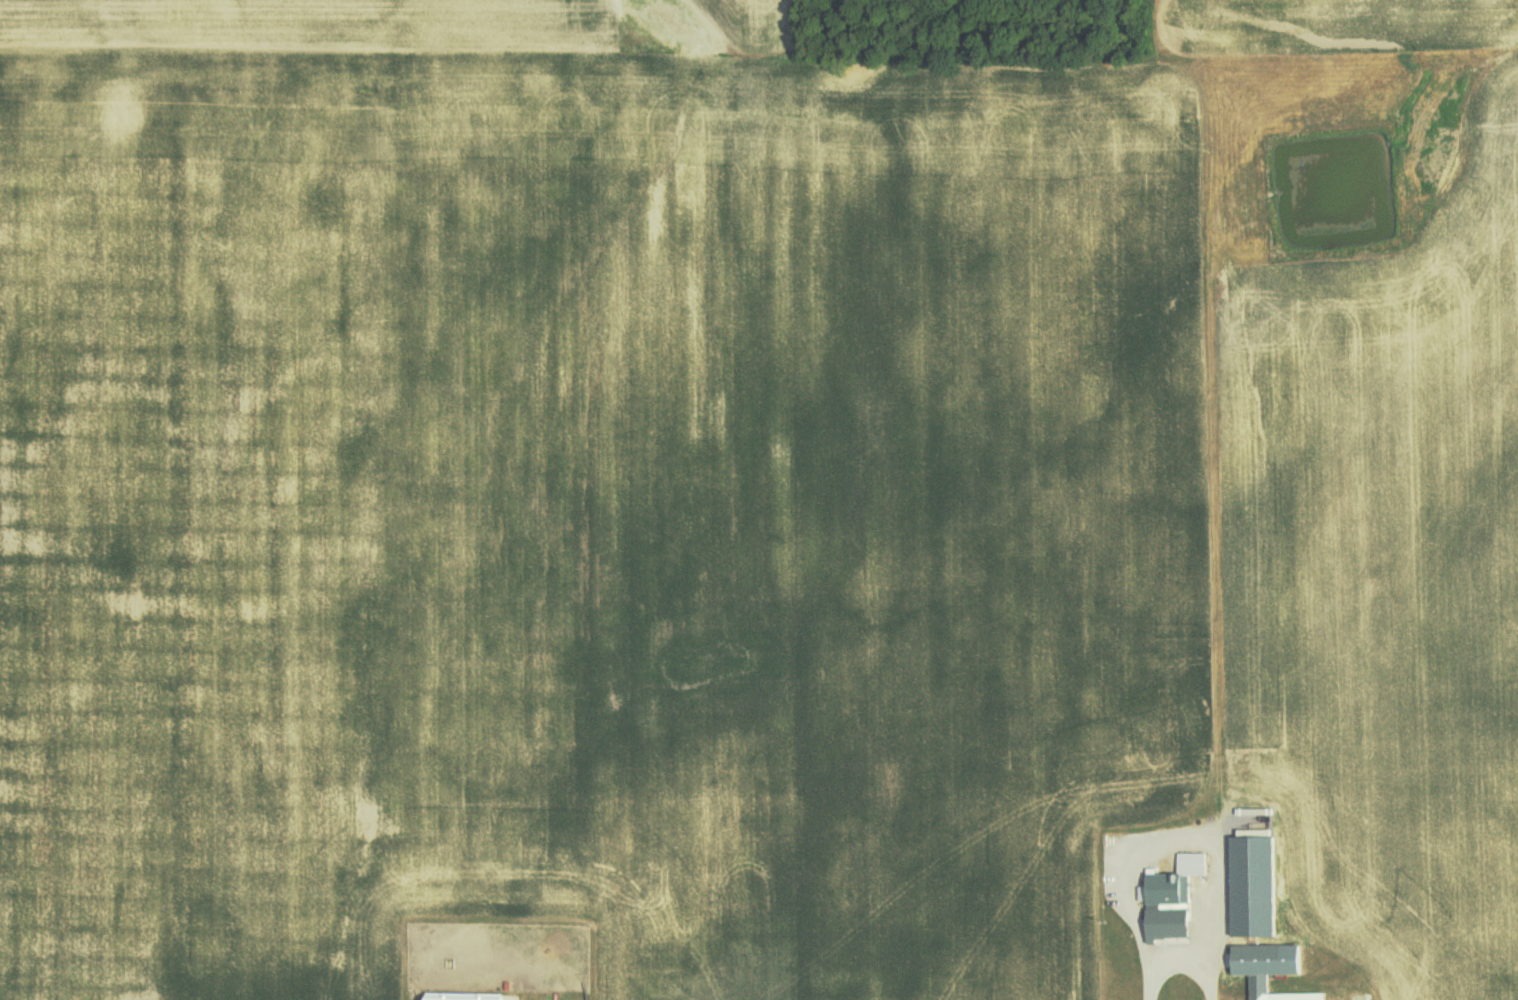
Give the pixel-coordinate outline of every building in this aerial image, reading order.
[(1152,941),(1193,941),(1193,911),(1192,911),(1191,896),(1199,896),(1198,886),(1207,885),(1206,854),(1178,854),(1178,875),(1149,875),(1150,909),(1160,909),(1160,921),(1152,921),(1152,941)] [(1329,994),(1271,995),(1271,976),(1305,975),(1304,946),(1237,947),(1237,976),(1251,976),(1251,999),(1329,999),(1329,994)]
